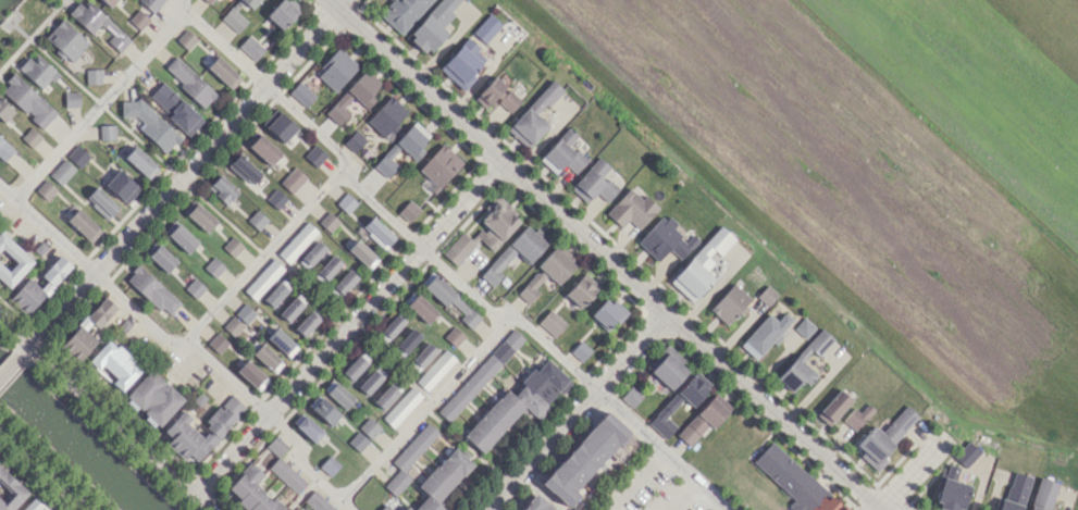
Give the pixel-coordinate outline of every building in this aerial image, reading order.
[(90,33),(99,23),(113,35),(107,41),(119,51),(129,38),(83,0),(79,0),(67,13),(90,33)] [(151,13),(164,0),(139,0),(151,13)] [(249,9),(258,0),(241,0),(249,9)] [(290,0),(280,0),(265,15),(281,29),(300,10),(290,0)] [(399,34),(432,0),(390,0),(377,13),(399,34)] [(428,55),(447,33),(438,26),(461,0),(438,0),(407,37),(428,55)] [(236,32),(245,22),(231,8),(222,17),(236,32)] [(128,20),(139,30),(149,19),(138,9),(128,20)] [(471,32),(484,44),(501,25),(488,13),(471,32)] [(73,61),(87,40),(59,21),(45,40),(73,61)] [(186,48),(195,39),(185,30),(176,39),(186,48)] [(239,46),(253,59),(262,50),(247,36),(239,46)] [(438,67),(460,89),(490,60),(467,38),(438,67)] [(313,72),(333,91),(358,66),(338,47),(313,72)] [(17,70),(42,88),(54,72),(30,53),(17,70)] [(163,69),(202,109),(215,96),(175,55),(163,69)] [(206,66),(230,89),(239,78),(216,57),(206,66)] [(86,84),(100,83),(100,69),(85,69),(86,84)] [(349,111),(345,107),(354,98),(363,107),(381,86),(362,70),(325,113),(338,124),(349,111)] [(54,113),(14,75),(0,90),(40,128),(54,113)] [(474,98),(487,110),(495,100),(509,112),(520,99),(493,76),(474,98)] [(562,91),(552,80),(506,128),(528,149),(557,119),(546,108),(562,91)] [(201,121),(162,82),(148,96),(187,135),(201,121)] [(289,91),(303,107),(313,97),(298,82),(289,91)] [(64,94),(64,107),(77,107),(77,94),(64,94)] [(178,139),(135,95),(119,111),(128,121),(133,116),(143,125),(139,128),(163,153),(178,139)] [(406,111),(389,96),(365,121),(383,137),(406,111)] [(0,100),(0,121),(2,123),(13,113),(0,100)] [(286,148),(300,134),(278,112),(265,127),(286,148)] [(402,149),(411,158),(431,137),(413,121),(373,165),(387,178),(398,165),(393,160),(402,149)] [(99,138),(112,139),(113,126),(99,125),(99,138)] [(20,137),(31,148),(41,138),(30,127),(20,137)] [(569,145),(577,136),(567,127),(540,160),(556,174),(563,165),(574,174),(586,160),(569,145)] [(363,140),(355,132),(345,141),(352,150),(363,140)] [(270,166),(281,156),(260,135),(249,146),(270,166)] [(3,161),(12,151),(0,139),(0,158),(3,161)] [(418,169),(437,188),(462,163),(442,144),(418,169)] [(326,157),(314,145),(303,156),(315,167),(326,157)] [(67,154),(77,166),(87,158),(77,147),(67,154)] [(157,169),(134,147),(124,157),(146,179),(157,169)] [(264,181),(239,153),(228,164),(253,191),(264,181)] [(618,189),(603,175),(609,167),(598,158),(570,188),(587,203),(596,192),(607,202),(618,189)] [(49,174),(59,185),(73,170),(64,160),(49,174)] [(290,192),(305,177),(293,167),(280,182),(290,192)] [(122,203),(138,189),(120,169),(103,184),(122,203)] [(224,204),(236,192),(220,175),(208,187),(224,204)] [(45,200),(54,191),(45,181),(36,190),(45,200)] [(84,199),(107,221),(117,209),(95,187),(84,199)] [(606,213),(621,227),(628,220),(639,229),(656,210),(631,187),(606,213)] [(265,199),(276,209),(285,198),(275,188),(265,199)] [(346,212),(355,203),(346,194),(336,202),(346,212)] [(521,221),(497,197),(476,217),(484,225),(474,235),(492,251),(521,221)] [(419,210),(408,200),(398,212),(409,221),(419,210)] [(216,222),(195,203),(185,214),(207,233),(216,222)] [(65,221),(88,242),(100,232),(77,209),(65,221)] [(247,219),(257,228),(265,220),(256,210),(247,219)] [(319,222),(329,232),(337,222),(329,212),(319,222)] [(656,262),(671,248),(681,258),(698,241),(692,235),(686,239),(664,215),(636,241),(656,262)] [(382,250),(394,239),(372,216),(360,227),(382,250)] [(288,263),(317,232),(306,222),(277,253),(288,263)] [(168,234),(187,253),(197,244),(177,224),(168,234)] [(547,242),(528,224),(480,275),(492,286),(501,275),(498,272),(517,252),(529,263),(547,242)] [(694,302),(715,278),(706,272),(715,261),(713,259),(732,237),(719,226),(671,283),(694,302)] [(475,245),(462,232),(442,252),(455,265),(475,245)] [(0,233),(0,282),(9,289),(33,261),(0,233)] [(222,247),(233,257),(241,247),(232,236),(222,247)] [(297,260),(307,270),(326,250),(317,239),(297,260)] [(367,270),(376,259),(356,239),(346,248),(367,270)] [(148,256),(165,272),(175,262),(158,245),(148,256)] [(549,277),(559,285),(577,263),(555,245),(537,266),(537,268),(517,294),(529,302),(549,277)] [(323,284),(342,263),(332,253),(313,275),(323,284)] [(28,278),(8,299),(25,315),(72,266),(61,256),(34,283),(28,278)] [(203,266),(213,276),(223,266),(212,257),(203,266)] [(243,289),(253,300),(284,270),(273,259),(243,289)] [(126,277),(164,315),(176,302),(138,264),(126,277)] [(330,287),(339,297),(358,278),(347,269),(330,287)] [(471,328),(480,320),(431,272),(420,283),(450,312),(451,310),(471,328)] [(578,308),(600,288),(585,273),(564,292),(578,308)] [(202,288),(194,278),(185,288),(194,297),(202,288)] [(287,322),(307,301),(294,289),(282,278),(262,299),(287,322)] [(727,325),(751,300),(733,284),(709,309),(727,325)] [(767,306),(777,295),(767,285),(757,296),(767,306)] [(426,325),(437,314),(414,293),(405,302),(426,325)] [(97,338),(85,328),(90,323),(98,329),(119,308),(104,295),(59,344),(77,360),(97,338)] [(608,331),(625,312),(607,296),(590,315),(608,331)] [(234,313),(245,323),(253,313),(244,303),(234,313)] [(322,318),(312,308),(293,327),(301,337),(322,318)] [(538,322),(554,336),(566,323),(549,309),(538,322)] [(769,314),(740,345),(756,360),(793,321),(784,313),(777,322),(769,314)] [(377,333),(387,343),(405,324),(395,314),(377,333)] [(223,326),(234,336),(243,326),(233,316),(223,326)] [(793,328),(805,338),(815,327),(803,317),(793,328)] [(286,356),(296,347),(275,326),(265,336),(286,356)] [(421,337),(410,327),(393,348),(402,357),(421,337)] [(462,337),(454,327),(444,336),(453,346),(462,337)] [(776,379),(792,393),(804,379),(809,384),(817,375),(801,362),(811,351),(818,357),(834,339),(821,328),(776,379)] [(436,410),(446,419),(522,339),(512,329),(436,410)] [(207,344),(218,353),(226,344),(216,334),(207,344)] [(120,390),(141,369),(109,337),(87,359),(120,390)] [(271,371),(282,362),(262,340),(252,350),(271,371)] [(570,351),(581,361),(591,350),(580,340),(570,351)] [(408,362),(417,371),(436,351),(427,342),(408,362)] [(691,371),(666,346),(645,365),(671,390),(691,371)] [(456,360),(445,349),(416,380),(426,390),(456,360)] [(369,360),(358,350),(340,370),(351,380),(369,360)] [(235,369),(257,390),(268,378),(247,358),(235,369)] [(524,405),(537,415),(569,382),(545,359),(513,393),(507,387),(462,434),(481,451),(524,405)] [(364,394),(384,377),(373,365),(355,382),(364,394)] [(125,394),(158,425),(183,398),(150,368),(125,394)] [(649,423),(666,438),(677,426),(667,418),(683,399),(693,408),(711,386),(694,372),(649,423)] [(345,408),(352,398),(331,378),(322,388),(345,408)] [(382,408),(400,388),(391,380),(372,398),(382,408)] [(393,428),(421,395),(409,385),(382,418),(393,428)] [(620,397),(632,407),(642,396),(631,386),(620,397)] [(830,426),(851,399),(838,388),(817,415),(830,426)] [(199,428),(179,411),(159,434),(193,464),(244,407),(230,394),(199,428)] [(708,425),(713,430),(732,410),(716,394),(677,435),(689,446),(708,425)] [(339,413),(322,397),(312,408),(329,424),(339,413)] [(859,412),(854,407),(842,420),(854,431),(874,409),(868,403),(859,412)] [(918,416),(906,405),(882,431),(894,442),(918,416)] [(542,478),(569,503),(579,493),(573,488),(629,430),(607,410),(542,478)] [(292,422),(313,441),(322,431),(301,411),(292,422)] [(359,426),(370,436),(379,426),(368,416),(359,426)] [(391,461),(399,469),(383,486),(394,496),(410,479),(402,471),(438,433),(427,423),(391,461)] [(888,460),(884,456),(894,445),(874,426),(856,444),(863,451),(860,455),(877,471),(888,460)] [(348,441),(359,451),(368,441),(357,432),(348,441)] [(265,446),(277,457),(287,445),(275,435),(265,446)] [(953,457),(966,468),(980,451),(967,440),(953,457)] [(794,498),(788,505),(793,509),(844,509),(845,509),(825,490),(825,489),(771,441),(753,461),(794,498)] [(453,446),(417,486),(427,495),(413,509),(444,509),(436,503),(472,464),(453,446)] [(319,465),(330,475),(339,465),(329,456),(319,465)] [(296,494),(306,483),(277,457),(267,468),(296,494)] [(262,474),(249,462),(224,489),(247,509),(282,509),(283,509),(255,483),(262,474)] [(954,481),(958,467),(948,464),(935,507),(944,509),(962,509),(969,485),(954,481)] [(0,465),(0,509),(9,509),(27,490),(0,465)] [(1013,472),(1005,499),(1000,498),(997,509),(1021,509),(1031,477),(1013,472)] [(1058,483),(1038,477),(1028,509),(1049,509),(1058,483)] [(313,509),(336,509),(313,489),(303,501),(313,509)] [(534,493),(518,509),(553,509),(534,493)] [(34,495),(18,509),(49,509),(34,495)]
